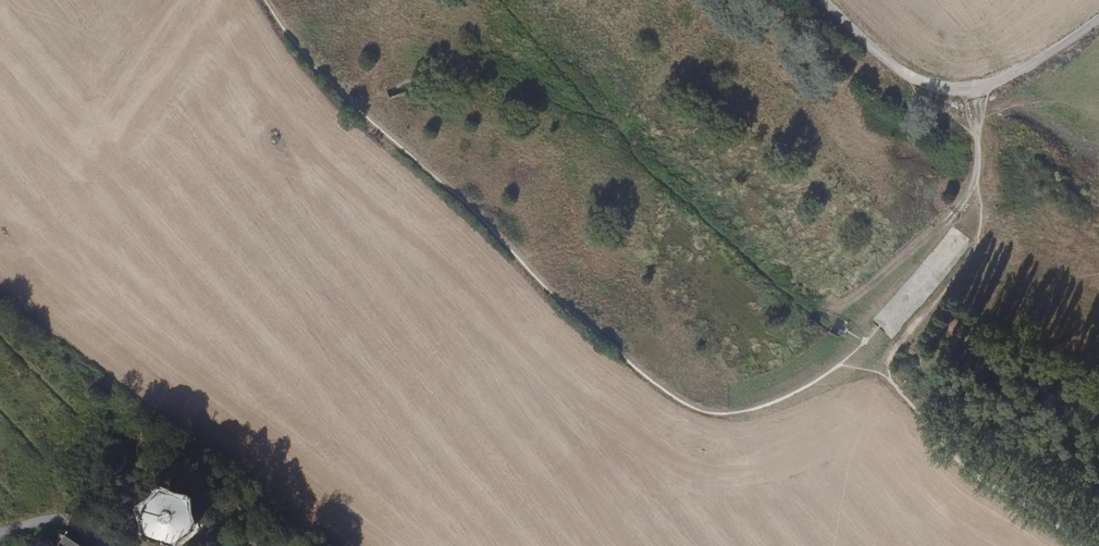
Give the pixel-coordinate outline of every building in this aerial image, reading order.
[(207,520),(167,502),(147,545),(196,545),(207,520)] [(73,532),(66,542),(73,545),(94,545),(73,532)] [(239,537),(233,545),(252,545),(239,537)]
